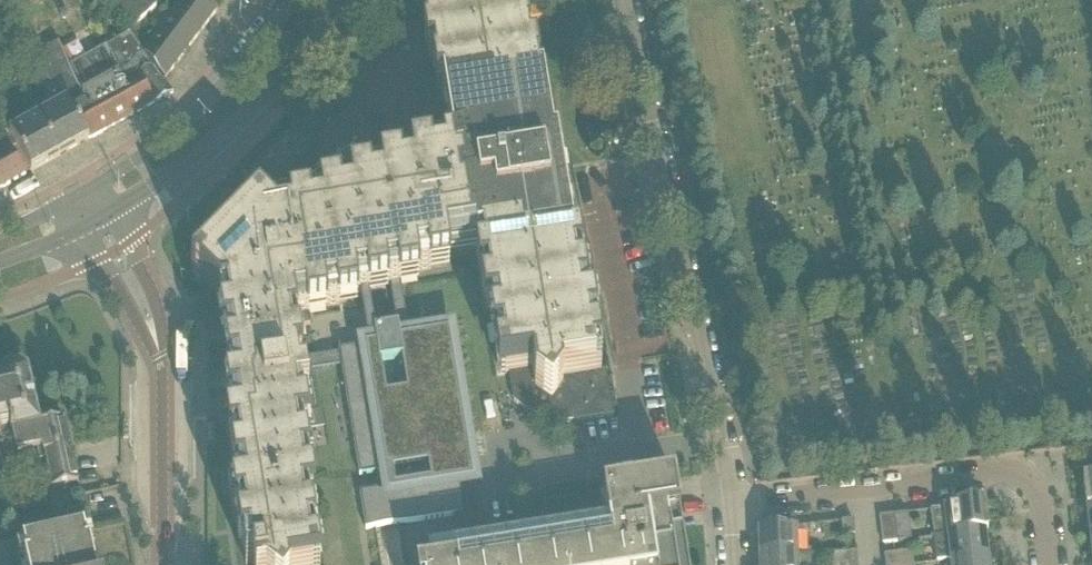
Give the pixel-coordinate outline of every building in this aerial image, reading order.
[(129,27),(144,16),(155,6),(151,0),(109,0),(129,27)] [(175,9),(202,30),(217,10),(204,0),(182,0),(181,1),(179,4),(175,9)] [(370,291),(368,284),(385,282),(385,285),(390,284),(397,326),(400,339),(410,338),(403,293),(416,291),(413,273),(424,271),(426,280),(447,276),(444,255),(476,249),(483,294),(488,293),(498,356),(501,355),(505,374),(509,373),(514,401),(525,410),(533,408),(543,394),(550,400),(540,414),(542,422),(547,425),(613,415),(606,369),(601,370),(594,325),(589,325),(579,261),(575,262),(559,167),(556,167),(546,104),(541,105),(536,73),(532,74),(527,42),(523,42),(520,24),(493,29),(490,10),(475,0),(472,0),(463,14),(464,20),(424,26),(426,42),(431,41),(436,73),(440,72),(453,152),(410,159),(411,167),(402,169),(358,105),(191,274),(218,301),(220,303),(219,303),(231,373),(237,372),(239,387),(228,389),(234,423),(228,424),(239,492),(234,492),(246,564),(252,563),(253,564),(312,564),(310,554),(316,553),(307,501),(313,500),(301,432),(307,431),(304,413),(319,411),(317,399),(309,400),(309,396),(317,394),(315,378),(313,378),(312,370),(342,366),(340,353),(301,359),(295,327),(310,325),(308,310),(339,304),(338,298),(354,295),(355,298),(357,297),(356,293),(360,293),(369,345),(376,344),(374,330),(375,330),(369,291),(370,291)] [(160,29),(154,37),(181,58),(202,30),(175,9),(169,17),(160,29)] [(130,34),(103,49),(119,76),(126,72),(129,79),(137,75),(153,104),(172,93),(163,81),(137,44),(128,29),(127,29),(130,34)] [(148,45),(143,52),(163,81),(181,58),(154,37),(150,43),(148,45)] [(119,76),(103,49),(72,67),(63,50),(39,64),(57,93),(62,91),(89,140),(153,104),(137,75),(129,79),(126,72),(119,76)] [(50,110),(34,118),(56,158),(89,140),(62,91),(57,93),(49,98),(54,107),(52,109),(50,110)] [(25,123),(9,132),(31,172),(56,158),(34,118),(26,123),(25,123)] [(25,175),(15,155),(11,149),(10,147),(6,140),(4,136),(0,139),(0,189),(25,175)] [(397,326),(375,330),(374,330),(376,344),(369,345),(340,350),(340,346),(339,347),(340,353),(342,366),(360,476),(425,465),(428,481),(360,492),(366,530),(454,515),(465,514),(456,460),(463,459),(469,458),(448,331),(410,338),(400,339),(397,326)] [(363,328),(347,330),(348,340),(364,338),(363,328)] [(14,438),(18,452),(38,448),(40,460),(45,458),(53,489),(79,483),(64,420),(47,424),(46,417),(38,419),(27,373),(21,369),(5,372),(1,379),(2,381),(0,381),(0,442),(14,438)] [(1087,507),(1091,506),(1091,478),(1083,479),(1087,507)] [(687,557),(675,559),(670,529),(668,515),(671,514),(680,513),(675,479),(663,481),(602,491),(603,492),(607,520),(608,525),(470,547),(459,549),(427,554),(429,564),(688,564),(687,557)] [(50,523),(50,503),(50,502),(37,502),(37,523),(50,523)] [(936,509),(930,510),(934,537),(940,536),(954,535),(983,531),(987,531),(984,503),(958,506),(936,509)] [(465,514),(454,515),(459,549),(470,547),(465,514)] [(893,514),(879,516),(882,544),(896,542),(893,514)] [(852,519),(842,520),(843,536),(854,535),(852,519)] [(758,531),(759,555),(797,554),(796,529),(758,531)] [(90,545),(86,546),(83,531),(25,545),(28,559),(24,560),(25,564),(95,564),(90,545)] [(940,536),(934,537),(937,562),(938,562),(951,560),(986,556),(984,539),(983,532),(983,531),(954,535),(940,536)] [(885,564),(912,564),(913,564),(911,551),(883,554),(885,564)] [(832,564),(856,564),(855,552),(834,553),(832,564)] [(759,564),(797,564),(797,554),(759,555),(759,564)] [(986,556),(951,560),(952,564),(949,564),(987,564),(986,556)]
